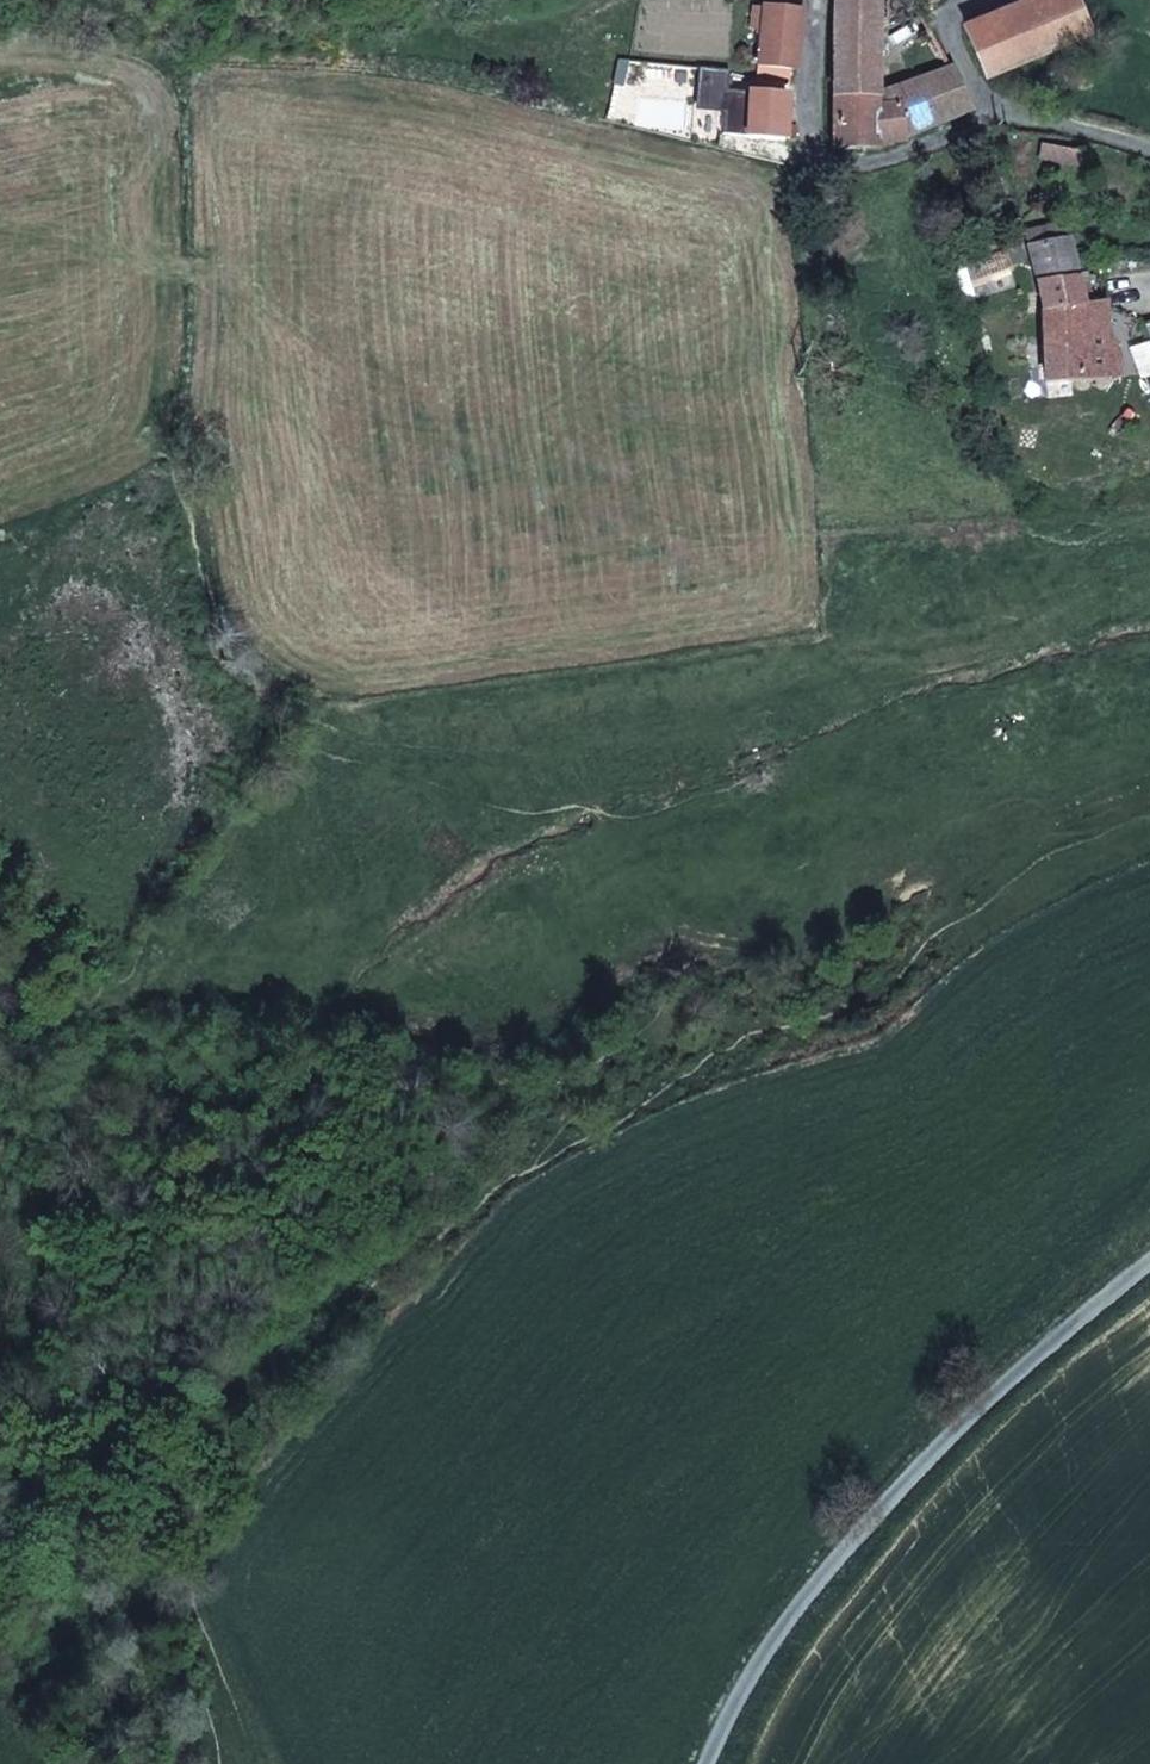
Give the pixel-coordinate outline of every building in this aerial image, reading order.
[(932,127),(928,98),(874,99),(874,90),(876,0),(835,0),(833,150),(877,151),(932,127)] [(1090,29),(1078,0),(1022,0),(965,24),(986,73),(1090,29)] [(795,70),(802,10),(765,6),(759,66),(791,69),(795,70)] [(952,68),(874,90),(874,99),(928,98),(932,127),(971,111),(952,68)] [(786,126),(788,96),(725,94),(723,136),(786,140),(786,136),(786,126)] [(1086,154),(1043,145),(1040,158),(1083,167),(1084,162),(1089,163),(1091,156),(1085,155),(1086,154)] [(1078,277),(1077,275),(1072,251),(1069,239),(1055,226),(1026,233),(1038,283),(1078,277)] [(1086,273),(1077,275),(1078,277),(1079,284),(1090,282),(1088,273),(1086,273)] [(1079,284),(1078,277),(1038,283),(1043,311),(1047,383),(1120,377),(1118,354),(1107,329),(1083,330),(1084,306),(1079,284)] [(1093,305),(1084,306),(1083,330),(1107,329),(1106,303),(1093,305)]
